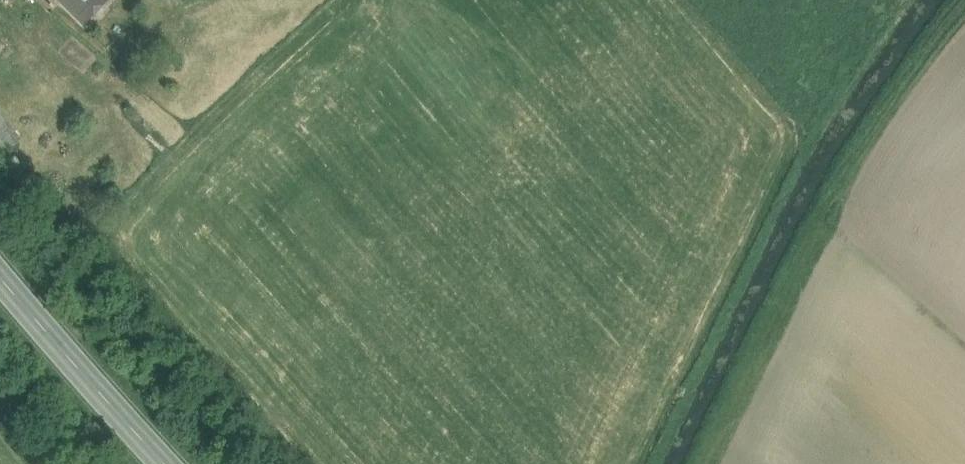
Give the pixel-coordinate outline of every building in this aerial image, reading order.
[(83,23),(106,0),(59,0),(83,23)] [(54,50),(85,78),(100,61),(69,33),(54,50)] [(1,157),(23,138),(0,112),(0,156),(1,157)]
